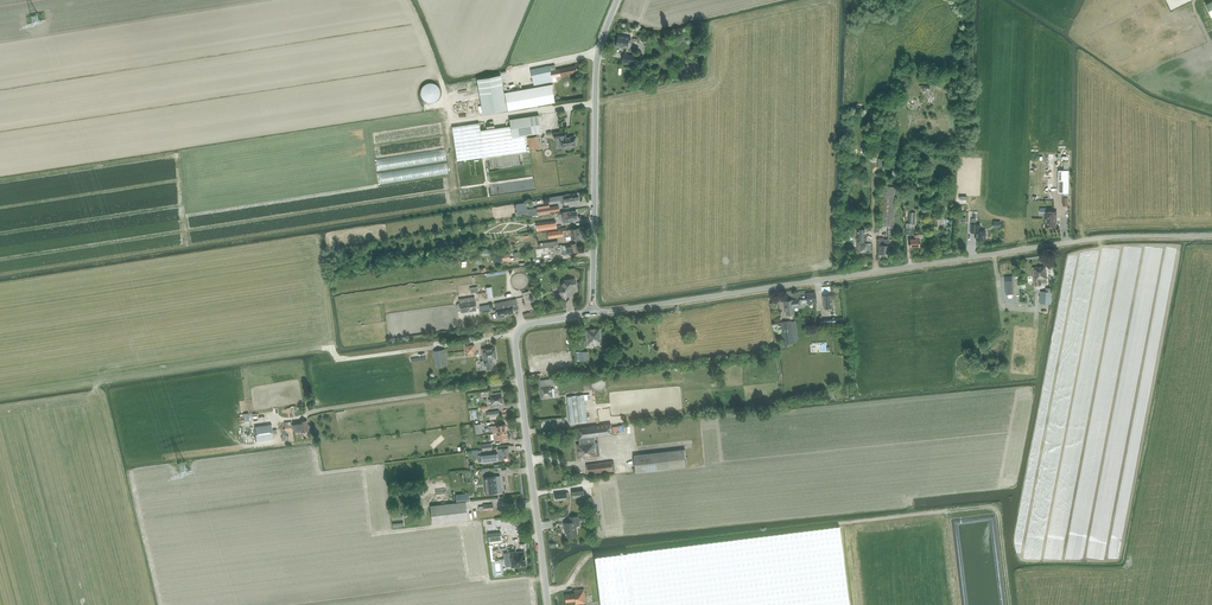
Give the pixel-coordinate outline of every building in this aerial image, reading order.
[(618,34),(616,46),(627,47),(628,41),(630,42),(631,37),(618,34)] [(622,61),(633,63),(634,56),(623,54),(622,61)] [(535,86),(503,91),(506,109),(554,100),(551,82),(557,81),(556,77),(578,72),(576,65),(551,71),(550,65),(531,69),(535,86)] [(506,109),(503,91),(501,74),(478,78),(484,113),(506,109)] [(440,93),(440,91),(440,89),(439,88),(438,86),(436,86),(435,85),(433,84),(431,84),(429,85),(428,85),(427,86),(425,87),(424,89),(424,90),(423,92),(423,93),(424,95),(424,97),(425,98),(426,99),(427,100),(429,101),(431,101),(433,101),(436,101),(437,100),(438,99),(440,96),(440,95),(440,93)] [(479,123),(452,126),(457,161),(503,154),(527,151),(524,135),(541,133),(539,115),(510,119),(511,126),(480,130),(479,123)] [(565,131),(554,133),(554,139),(555,139),(557,148),(562,147),(566,147),(566,148),(568,149),(571,149),(572,148),(572,146),(576,145),(576,143),(577,142),(576,139),(575,137),(574,136),(566,137),(565,131)] [(537,137),(528,138),(530,148),(530,150),(539,149),(538,146),(537,137)] [(1058,180),(1058,193),(1063,193),(1068,193),(1069,170),(1059,170),(1058,180)] [(889,239),(894,239),(895,188),(880,187),(879,226),(888,226),(887,240),(878,240),(878,254),(889,255),(889,239)] [(565,197),(566,204),(579,202),(578,195),(565,197)] [(549,207),(537,209),(538,215),(550,213),(559,211),(558,206),(549,207)] [(576,211),(562,213),(563,222),(572,220),(571,219),(577,218),(576,211)] [(1045,227),(1056,227),(1056,212),(1046,212),(1045,227)] [(555,221),(536,223),(537,230),(556,228),(555,221)] [(976,240),(985,240),(986,231),(980,231),(980,225),(971,224),(971,233),(976,233),(976,240)] [(581,230),(580,231),(579,227),(570,228),(570,229),(566,230),(567,236),(571,235),(572,239),(581,237),(580,236),(581,236),(582,235),(581,231),(581,230)] [(562,230),(548,232),(549,239),(563,237),(562,230)] [(857,230),(857,243),(858,243),(857,253),(871,253),(871,244),(864,244),(865,230),(857,230)] [(910,239),(910,246),(920,246),(920,239),(919,239),(919,234),(915,234),(914,239),(910,239)] [(576,244),(563,245),(564,255),(567,255),(572,254),(577,254),(576,244)] [(549,247),(535,249),(537,257),(544,256),(543,254),(550,253),(549,247)] [(502,254),(492,256),(493,263),(503,261),(502,254)] [(1043,279),(1047,278),(1046,266),(1032,267),(1034,284),(1040,284),(1039,280),(1043,279)] [(564,280),(560,286),(561,296),(562,296),(563,296),(563,297),(564,298),(565,298),(566,297),(567,297),(567,296),(568,295),(569,295),(568,287),(575,286),(576,285),(575,279),(574,278),(564,280)] [(1041,291),(1040,303),(1051,304),(1052,288),(1047,288),(1047,291),(1041,291)] [(817,303),(816,292),(806,292),(807,298),(807,303),(817,303)] [(831,294),(823,295),(824,308),(832,307),(831,294)] [(474,297),(460,299),(462,311),(476,309),(474,297)] [(516,298),(495,303),(496,307),(497,313),(495,313),(497,318),(505,317),(505,315),(514,313),(514,310),(518,309),(517,302),(516,298)] [(800,299),(785,301),(787,314),(794,314),(793,307),(801,307),(800,304),(800,299)] [(791,320),(779,322),(780,330),(782,345),(794,343),(791,321),(791,320)] [(600,328),(588,330),(585,330),(587,345),(597,344),(597,343),(601,342),(600,328)] [(466,346),(466,348),(467,354),(475,353),(474,345),(466,346)] [(485,365),(486,365),(486,370),(493,369),(492,360),(497,359),(495,347),(482,349),(483,361),(485,360),(486,364),(485,364),(485,365)] [(433,351),(436,367),(447,365),(444,349),(433,351)] [(580,353),(580,361),(589,360),(588,352),(580,353)] [(538,381),(541,399),(553,397),(552,389),(551,389),(551,385),(556,385),(555,379),(538,381)] [(489,394),(490,402),(491,401),(491,405),(502,403),(501,392),(489,394)] [(575,422),(587,421),(584,394),(571,396),(575,422)] [(285,430),(283,430),(283,437),(287,437),(286,434),(287,432),(287,431),(294,430),(295,432),(308,431),(310,430),(310,424),(307,424),(307,421),(294,423),(294,425),(292,425),(292,424),(291,421),(284,422),(285,430)] [(272,424),(255,427),(257,441),(274,439),(272,424)] [(493,431),(493,433),(506,432),(505,425),(492,426),(490,426),(490,431),(493,431)] [(611,425),(577,429),(579,443),(576,444),(578,461),(596,459),(594,437),(612,435),(611,425)] [(506,432),(493,433),(494,441),(507,439),(506,432)] [(499,456),(497,456),(498,461),(504,460),(503,456),(509,456),(508,449),(498,450),(499,456)] [(636,455),(637,472),(688,467),(686,449),(636,455)] [(482,455),(483,463),(498,461),(497,456),(497,453),(482,455)] [(612,461),(587,465),(588,474),(613,471),(612,461)] [(500,475),(483,477),(485,494),(502,492),(500,475)] [(583,489),(572,490),(573,498),(584,497),(583,489)] [(555,494),(556,501),(569,500),(568,492),(555,494)] [(467,520),(465,503),(430,506),(432,524),(467,520)] [(571,523),(564,523),(564,528),(566,528),(567,537),(577,536),(575,526),(579,526),(579,523),(587,522),(587,518),(583,518),(578,519),(578,516),(572,517),(570,517),(571,523)] [(504,525),(505,533),(521,531),(520,519),(507,521),(508,524),(504,525)] [(600,604),(849,604),(839,527),(594,557),(600,604)] [(500,532),(488,534),(490,543),(502,542),(500,532)] [(523,551),(516,553),(515,551),(509,552),(511,568),(515,567),(515,568),(525,566),(526,566),(524,552),(524,551),(523,551)] [(583,589),(574,591),(574,593),(565,594),(566,602),(575,601),(575,604),(585,603),(584,593),(583,589)]
